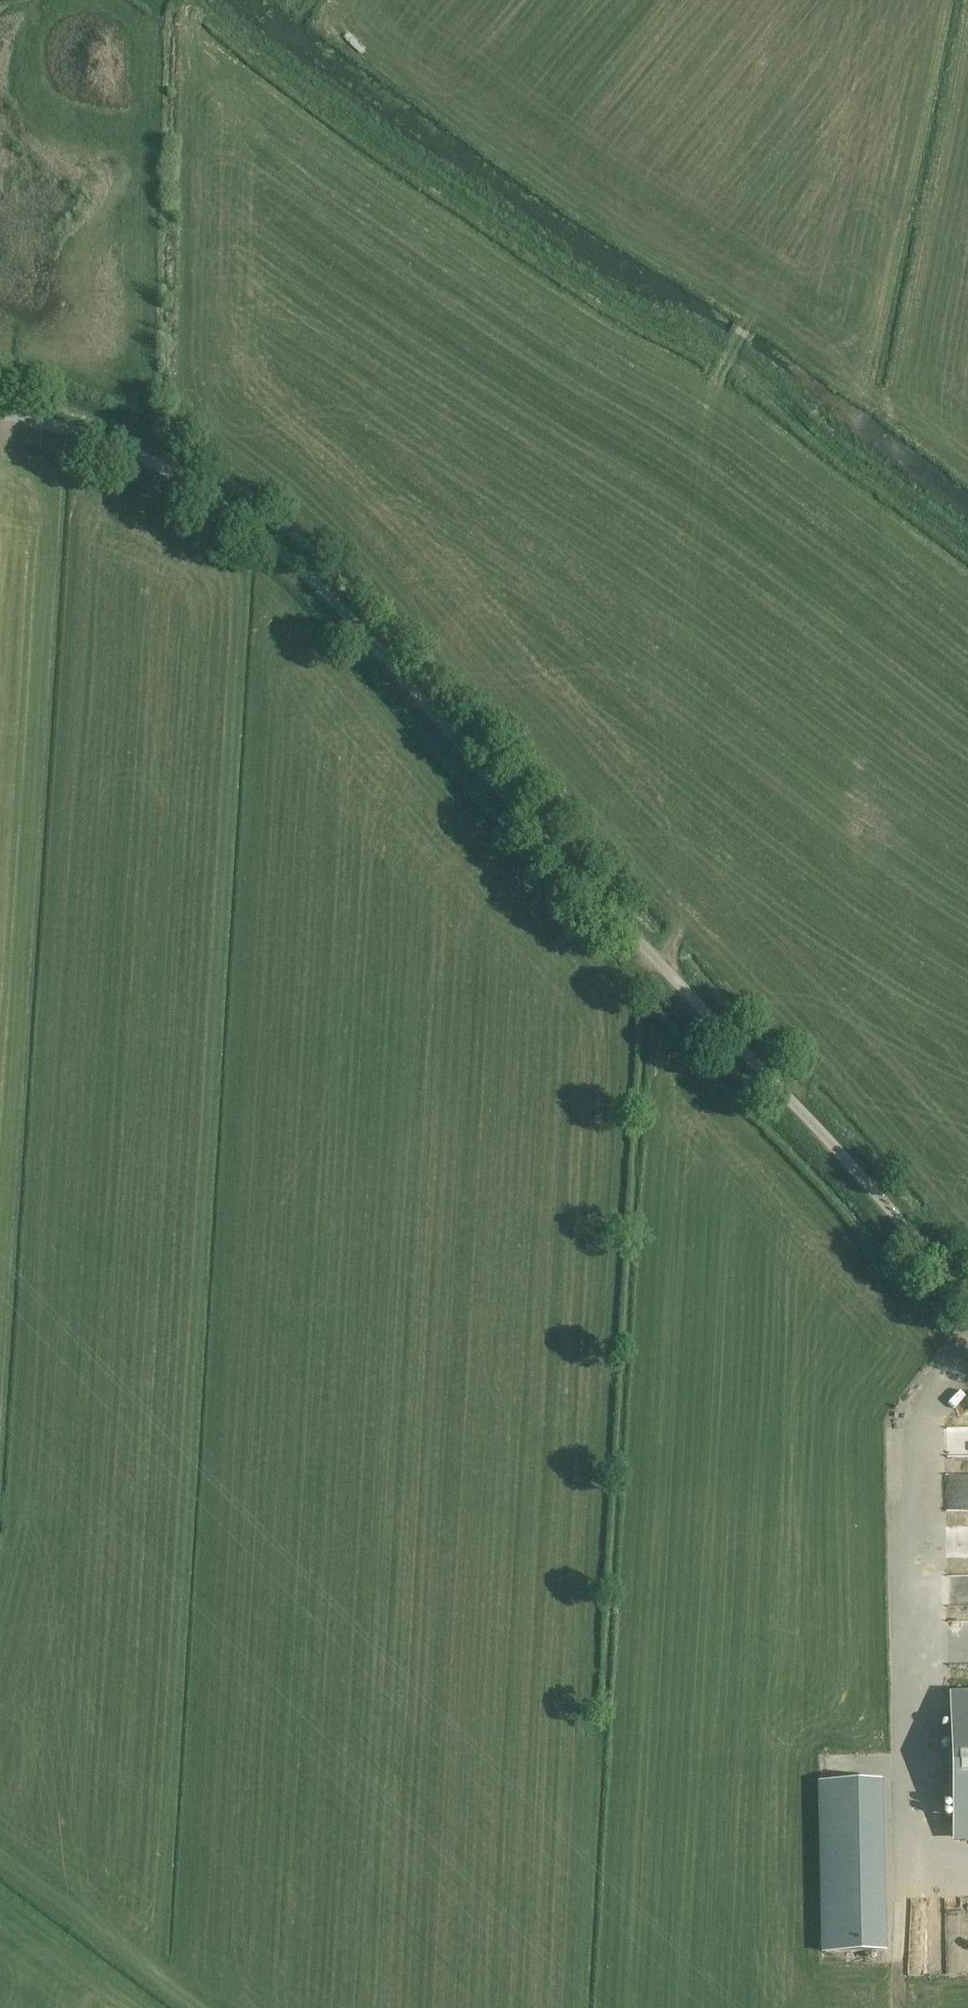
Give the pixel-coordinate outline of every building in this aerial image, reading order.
[(949,1579),(950,1605),(967,1605),(967,1579),(949,1579)] [(950,1699),(953,1838),(967,1837),(967,1698),(950,1699)] [(828,1792),(831,1961),(891,1960),(888,1790),(828,1792)]
